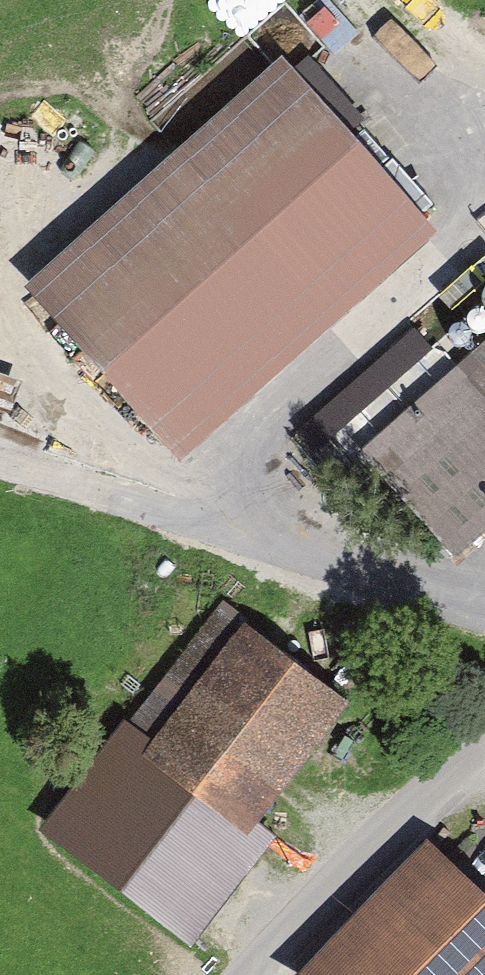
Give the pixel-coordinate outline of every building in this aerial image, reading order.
[(287,58),(16,285),(174,474),(446,248),(287,58)] [(320,440),(446,574),(484,538),(484,286),(320,440)] [(227,615),(64,837),(168,914),(332,692),(227,615)] [(333,974),(484,974),(484,911),(432,864),(333,974)]
